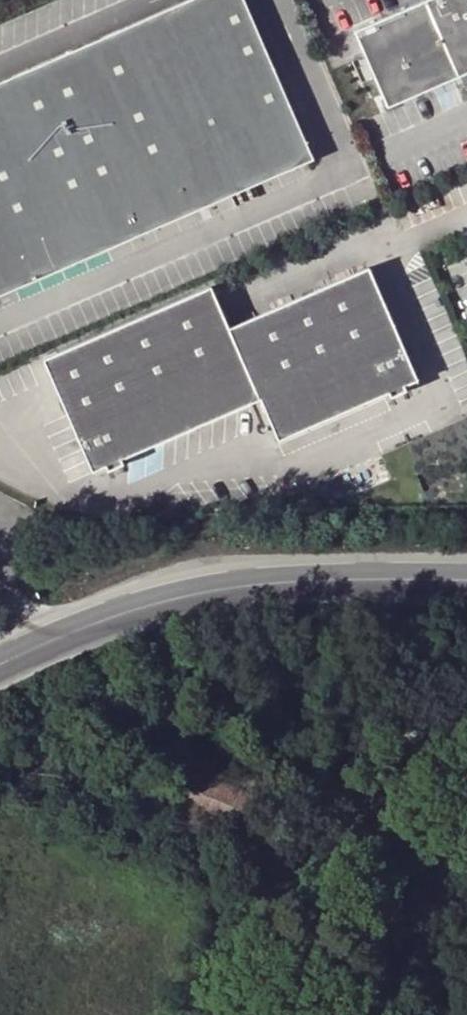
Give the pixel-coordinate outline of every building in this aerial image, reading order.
[(0,81),(0,296),(313,160),(244,0),(188,0),(0,81)] [(466,72),(466,0),(424,0),(353,31),(386,107),(466,72)] [(211,287),(43,359),(92,472),(105,467),(107,471),(122,464),(121,459),(260,399),(278,441),(388,394),(389,397),(405,390),(404,386),(417,380),(368,267),(228,328),(211,287)] [(417,380),(404,386),(405,390),(419,385),(417,380)]
